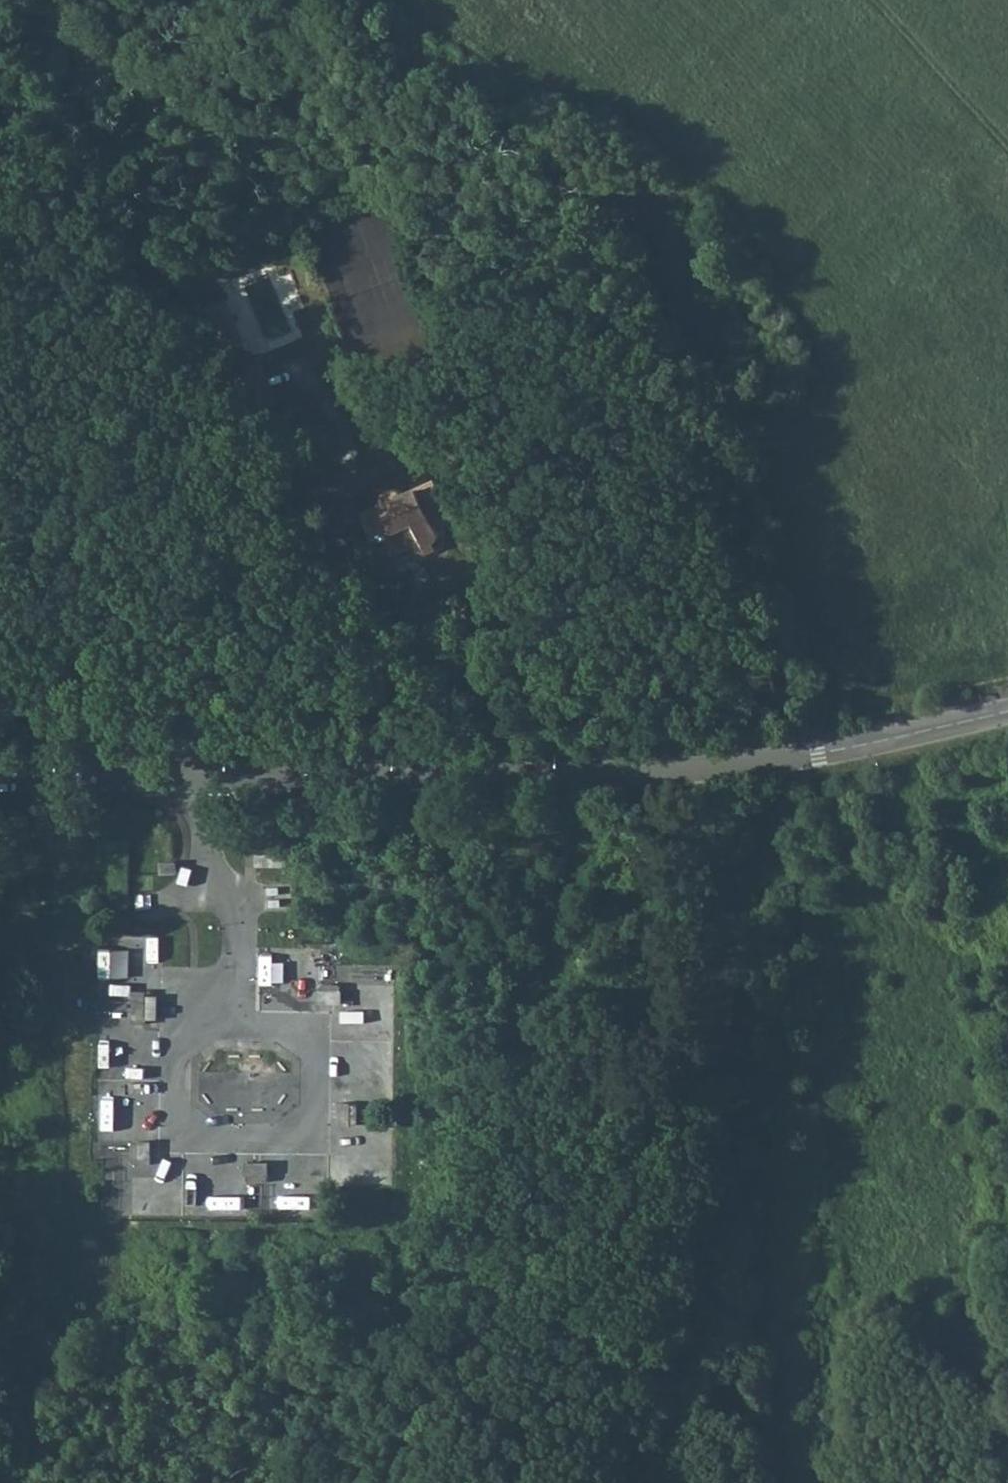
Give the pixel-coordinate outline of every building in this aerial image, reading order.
[(217,334),(239,329),(232,300),(210,305),(217,334)] [(386,508),(388,512),(369,523),(384,547),(393,542),(403,558),(424,546),(430,557),(444,549),(442,545),(444,543),(446,542),(447,539),(447,535),(445,532),(441,525),(464,511),(454,494),(448,497),(439,482),(408,501),(405,497),(401,495),(397,495),(392,496),(389,499),(387,503),(386,508)] [(105,982),(132,984),(133,964),(106,962),(105,982)] [(293,972),(265,972),(265,1000),(293,1000),(293,972)] [(137,991),(136,1019),(149,1019),(149,992),(137,991)] [(130,1136),(131,1106),(103,1105),(102,1135),(130,1136)] [(124,1167),(123,1197),(153,1198),(154,1168),(124,1167)]
